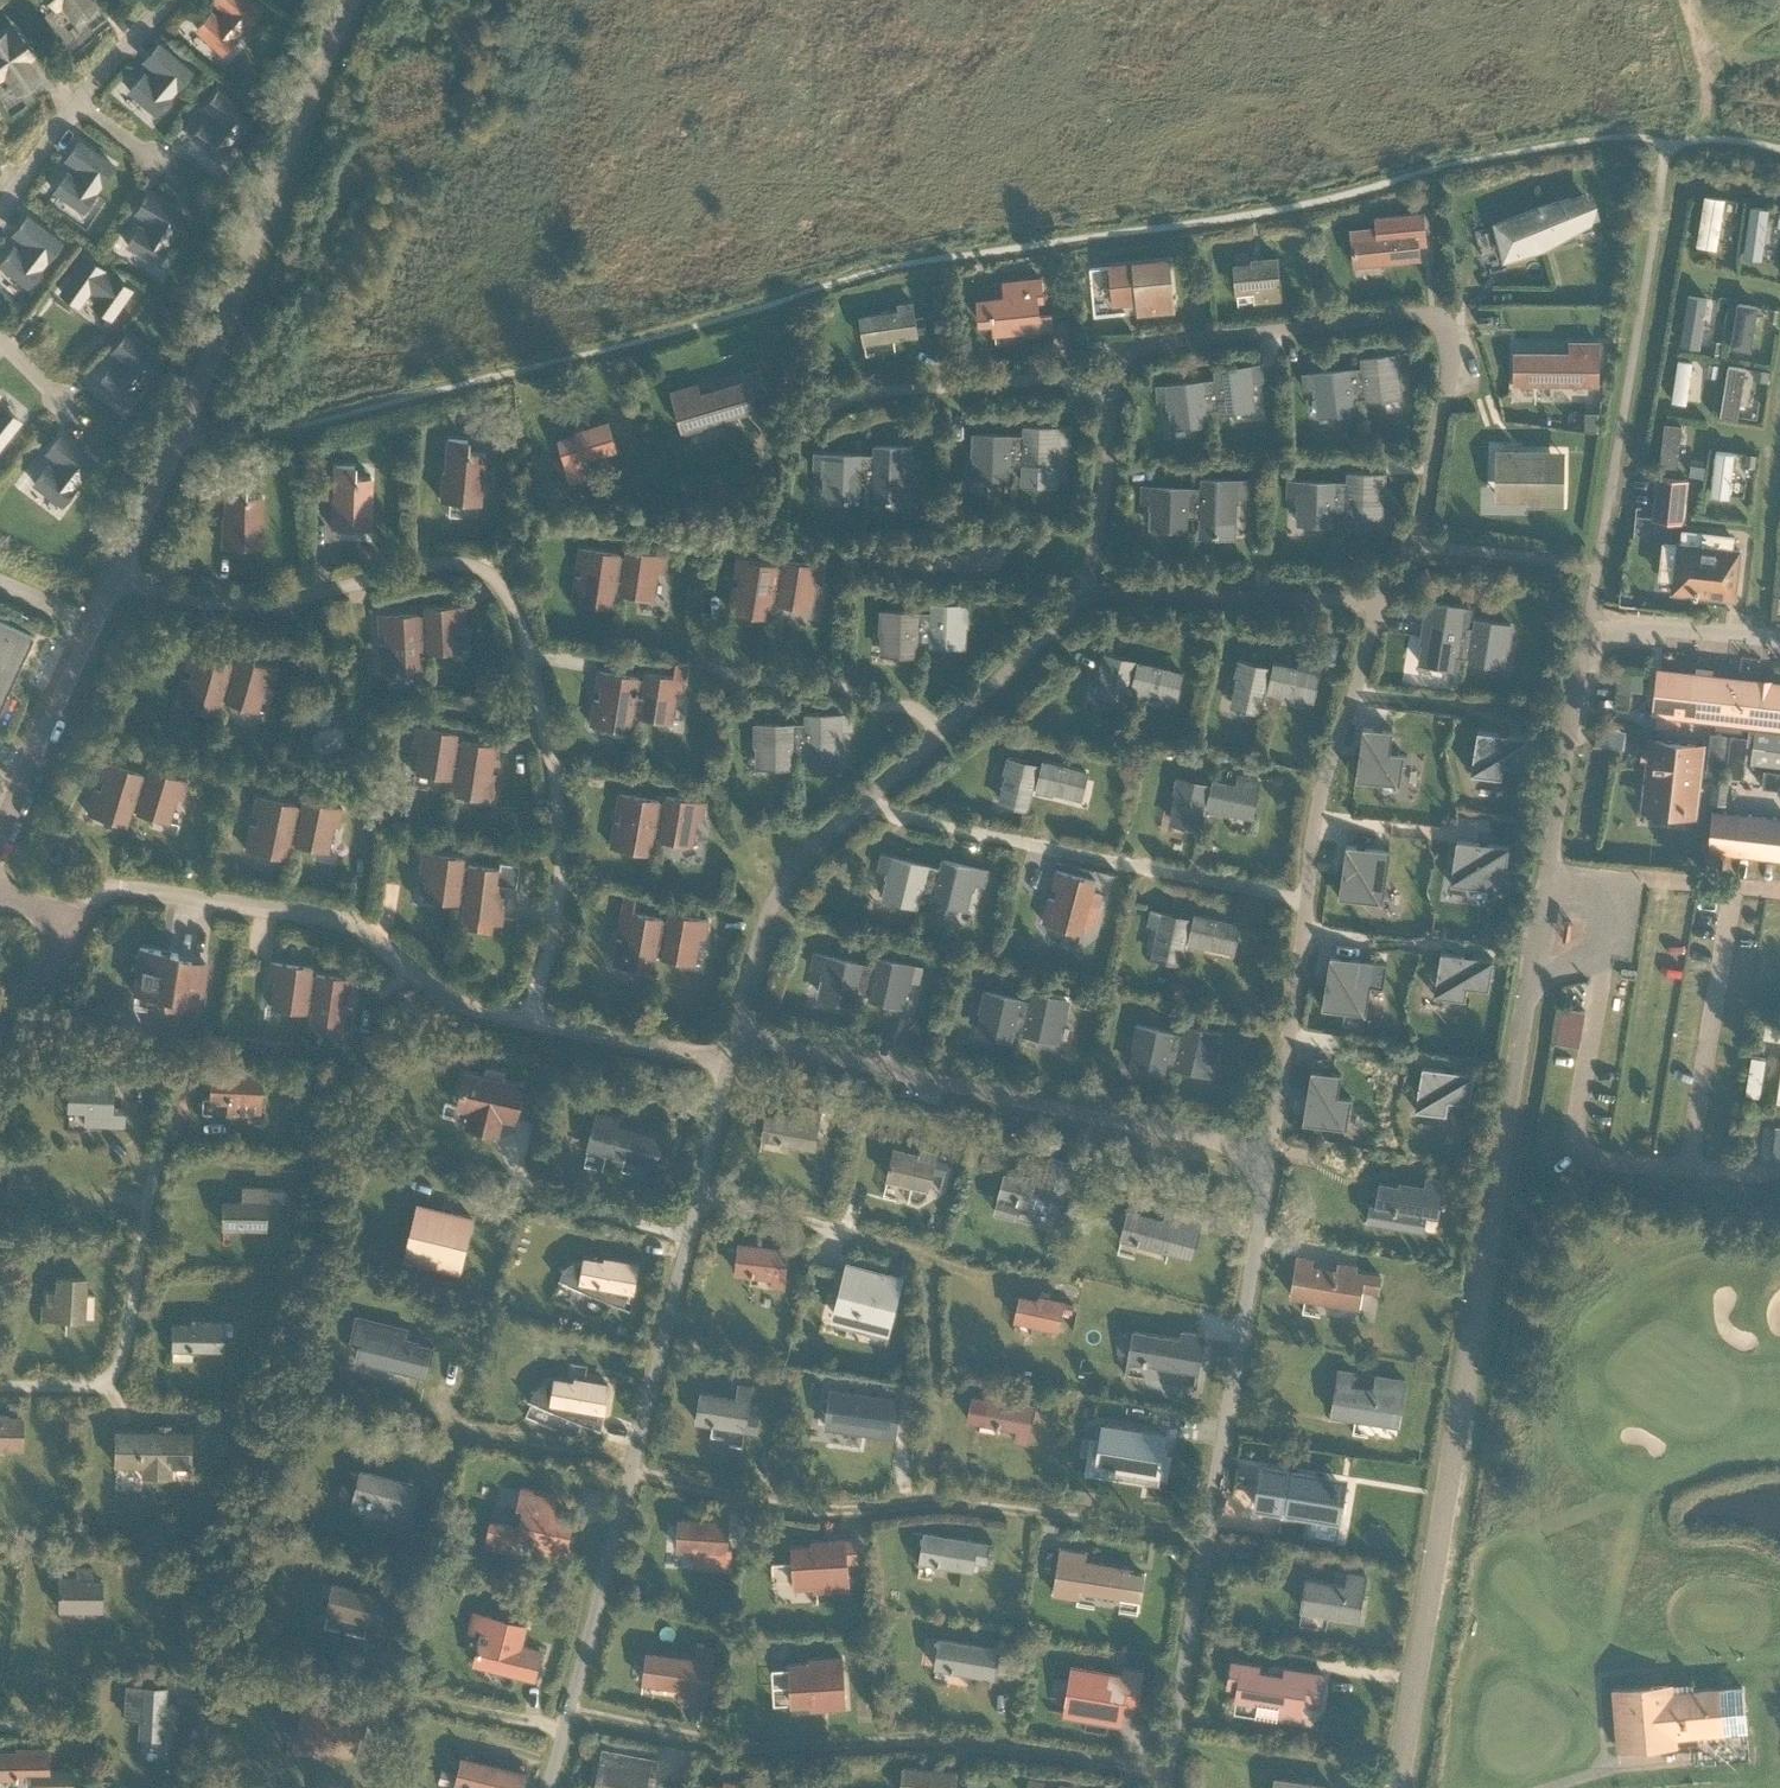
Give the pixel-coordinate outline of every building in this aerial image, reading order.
[(75,20),(95,5),(91,0),(50,0),(55,7),(62,2),(75,20)] [(246,0),(215,0),(228,12),(219,21),(211,14),(197,29),(221,51),(235,36),(234,35),(243,25),(244,26),(258,11),(246,0)] [(17,92),(37,78),(24,59),(31,54),(16,34),(9,39),(4,31),(0,34),(0,76),(3,74),(17,92)] [(190,71),(158,44),(145,60),(160,72),(151,82),(143,75),(130,91),(155,112),(168,96),(167,96),(176,86),(190,71)] [(218,90),(205,107),(221,119),(213,129),(204,122),(192,139),(218,159),(231,142),(230,142),(238,131),(238,132),(251,115),(218,90)] [(78,141),(67,158),(83,169),(75,180),(66,174),(54,191),(82,210),(93,193),(93,192),(100,181),(101,182),(113,165),(78,141)] [(1718,246),(1727,196),(1706,193),(1697,243),(1718,246)] [(127,246),(156,261),(166,243),(165,243),(171,231),(172,232),(182,214),(146,194),(136,212),(153,221),(147,233),(137,228),(127,246)] [(1541,212),(1496,224),(1505,258),(1546,247),(1542,234),(1591,221),(1584,194),(1539,206),(1541,212)] [(1730,194),(1724,243),(1735,245),(1741,195),(1730,194)] [(1762,257),(1770,207),(1752,204),(1745,254),(1762,257)] [(1354,265),(1420,258),(1418,244),(1426,243),(1423,213),(1377,218),(1378,229),(1350,231),(1354,265)] [(59,242),(27,216),(14,233),(30,245),(22,255),(13,248),(0,265),(27,285),(39,268),(38,268),(46,257),(47,258),(59,242)] [(83,258),(60,292),(77,304),(88,287),(99,295),(93,304),(110,316),(128,288),(111,277),(111,278),(100,270),(100,269),(83,258)] [(1253,264),(1235,266),(1237,290),(1254,288),(1255,301),(1281,299),(1281,298),(1280,286),(1279,281),(1277,258),(1252,261),(1253,264)] [(1175,308),(1170,260),(1111,266),(1115,302),(1138,299),(1139,311),(1175,308)] [(1004,297),(991,299),(977,300),(980,327),(994,326),(995,333),(1052,327),(1051,310),(1039,311),(1037,294),(1043,293),(1041,276),(1002,280),(1004,297)] [(1700,346),(1708,297),(1689,293),(1681,343),(1700,346)] [(898,311),(861,317),(865,343),(917,335),(917,333),(927,332),(925,317),(915,318),(912,302),(897,305),(898,311)] [(1751,349),(1758,305),(1738,302),(1731,346),(1751,349)] [(159,360),(126,334),(113,351),(129,363),(121,373),(112,366),(99,383),(125,403),(138,386),(137,386),(145,375),(146,376),(159,360)] [(1580,354),(1515,354),(1515,383),(1599,384),(1599,343),(1580,343),(1580,354)] [(1356,370),(1359,395),(1367,394),(1368,400),(1397,396),(1394,371),(1400,370),(1398,356),(1363,360),(1364,369),(1356,370)] [(1687,402),(1694,359),(1680,357),(1673,400),(1687,402)] [(1739,416),(1747,366),(1729,363),(1721,413),(1739,416)] [(1217,381),(1210,382),(1213,408),(1220,407),(1221,412),(1251,408),(1248,383),(1262,381),(1261,366),(1216,372),(1217,381)] [(1356,370),(1304,376),(1306,391),(1321,389),(1323,414),(1353,411),(1351,396),(1359,395),(1356,370)] [(697,383),(672,390),(682,426),(683,429),(685,428),(686,433),(703,428),(702,424),(707,422),(757,408),(753,395),(765,391),(760,373),(744,377),(746,383),(701,395),(697,383)] [(1167,387),(1157,389),(1159,403),(1174,402),(1177,427),(1206,423),(1205,408),(1212,408),(1210,382),(1167,387)] [(18,422),(2,409),(0,411),(0,443),(18,422)] [(591,474),(586,458),(616,449),(608,422),(576,432),(577,435),(559,440),(571,480),(591,474)] [(1676,473),(1683,425),(1668,423),(1661,471),(1676,473)] [(1017,438),(1016,463),(1024,464),(1023,469),(1023,487),(1060,487),(1060,470),(1062,470),(1063,445),(1072,445),(1072,430),(1060,430),(1025,429),(1024,438),(1017,438)] [(93,461),(60,435),(48,452),(63,464),(55,474),(46,467),(34,484),(60,504),(72,487),(71,487),(79,476),(80,477),(93,461)] [(1016,463),(1017,438),(974,437),(973,451),(978,452),(978,477),(1007,478),(1008,463),(1016,463)] [(483,463),(484,454),(471,453),(465,453),(466,440),(447,438),(444,471),(442,471),(440,500),(461,501),(462,490),(480,491),(482,463),(483,463)] [(866,482),(865,501),(874,502),(875,488),(904,489),(905,463),(910,463),(911,448),(876,447),(875,457),(867,457),(866,482)] [(1731,496),(1737,451),(1718,449),(1712,494),(1731,496)] [(1499,454),(1499,487),(1529,488),(1529,497),(1529,503),(1561,503),(1561,479),(1547,479),(1547,454),(1499,454)] [(815,455),(814,470),(829,470),(828,496),(859,497),(859,482),(866,482),(867,457),(815,455)] [(371,487),(371,479),(359,478),(359,479),(353,479),(353,465),(334,465),(333,498),(331,498),(330,527),(351,527),(352,515),(370,516),(370,487),(371,487)] [(1341,485),(1340,510),(1348,510),(1348,515),(1378,516),(1378,491),(1384,491),(1384,476),(1349,475),(1349,485),(1341,485)] [(1656,477),(1651,520),(1685,523),(1689,480),(1656,477)] [(1194,490),(1193,515),(1201,516),(1201,521),(1231,522),(1232,496),(1237,497),(1248,497),(1249,482),(1202,480),(1202,490),(1194,489),(1194,490)] [(1289,483),(1288,498),(1297,498),(1303,498),(1302,524),(1332,525),(1332,510),(1340,510),(1341,485),(1298,483),(1289,483)] [(262,506),(262,497),(250,497),(244,497),(244,484),(225,484),(224,517),(222,517),(221,545),(243,546),(243,534),(261,534),(261,506),(262,506)] [(1142,488),(1141,503),(1151,504),(1156,504),(1155,529),(1185,530),(1185,515),(1193,515),(1194,490),(1151,489),(1142,488)] [(1663,545),(1659,578),(1673,579),(1671,592),(1733,598),(1738,550),(1733,549),(1713,547),(1715,534),(1684,531),(1683,544),(1680,544),(1676,544),(1676,546),(1663,545)] [(576,576),(573,601),(583,603),(585,593),(614,598),(615,590),(620,555),(620,554),(580,548),(578,566),(583,567),(588,568),(586,577),(582,577),(576,576)] [(626,556),(620,555),(615,590),(621,591),(621,593),(656,598),(656,597),(651,596),(655,572),(665,573),(667,555),(627,549),(626,556)] [(771,601),(772,601),(778,602),(778,603),(813,609),(813,607),(808,607),(812,582),(822,584),(827,551),(816,550),(814,564),(785,560),(783,567),(778,566),(777,565),(771,601)] [(733,587),(730,611),(740,613),(742,603),(771,608),(772,601),(771,601),(777,565),(778,566),(778,565),(738,558),(735,577),(740,578),(745,578),(743,589),(739,588),(733,587)] [(1423,637),(1420,662),(1461,669),(1463,656),(1467,630),(1470,611),(1462,610),(1463,608),(1429,603),(1426,622),(1425,622),(1422,637),(1423,637)] [(424,615),(418,615),(417,615),(419,650),(425,650),(425,651),(461,650),(461,649),(456,649),(455,624),(464,623),(463,606),(423,608),(424,615)] [(933,616),(925,616),(924,641),(932,641),(932,646),(962,647),(962,622),(968,622),(968,607),(933,606),(933,616)] [(417,615),(418,615),(418,614),(377,616),(378,633),(388,633),(388,644),(379,644),(380,669),(390,668),(390,659),(420,657),(419,650),(417,615)] [(924,641),(925,616),(882,614),(882,629),(887,629),(886,655),(916,656),(916,641),(924,641)] [(33,636),(0,621),(0,707),(33,636)] [(1467,630),(1463,656),(1470,658),(1470,663),(1500,668),(1504,643),(1509,643),(1512,628),(1476,622),(1475,632),(1467,630)] [(228,663),(229,663),(229,662),(190,651),(185,668),(194,671),(191,681),(182,678),(176,702),(186,705),(188,696),(217,704),(219,697),(218,697),(228,663)] [(1136,679),(1138,671),(1131,670),(1133,662),(1105,656),(1102,669),(1107,670),(1100,699),(1123,704),(1128,685),(1130,677),(1136,679)] [(234,665),(229,663),(228,663),(218,697),(219,697),(225,699),(224,700),(258,710),(259,709),(254,708),(261,683),(270,686),(275,669),(236,658),(234,665)] [(1302,660),(1299,670),(1318,674),(1320,664),(1302,660)] [(633,713),(633,714),(639,714),(639,716),(674,721),(675,720),(670,720),(674,695),(683,696),(688,664),(677,662),(674,677),(646,672),(645,679),(639,678),(638,678),(633,713)] [(1235,705),(1231,724),(1255,729),(1259,711),(1264,686),(1266,678),(1273,680),(1274,672),(1268,671),(1268,669),(1240,663),(1237,676),(1242,677),(1235,705)] [(1130,677),(1128,685),(1135,686),(1133,692),(1146,695),(1147,690),(1176,697),(1182,674),(1140,664),(1138,671),(1136,679),(1130,677)] [(1276,665),(1274,672),(1273,680),(1266,678),(1264,686),(1271,687),(1270,693),(1283,696),(1284,691),(1313,698),(1318,674),(1276,665)] [(638,678),(639,678),(639,677),(599,671),(596,689),(606,690),(604,701),(595,699),(591,724),(601,726),(603,716),(632,721),(633,714),(633,713),(638,678)] [(1657,711),(1681,714),(1717,718),(1715,730),(1741,732),(1742,721),(1756,723),(1779,726),(1779,687),(1712,679),(1695,678),(1661,674),(1657,711)] [(799,726),(799,751),(807,751),(807,757),(836,757),(836,731),(842,731),(845,731),(853,731),(853,716),(842,716),(807,716),(807,726),(799,726)] [(1751,763),(1779,766),(1779,726),(1756,723),(1755,731),(1753,746),(1751,763)] [(1602,724),(1601,739),(1628,740),(1629,725),(1602,724)] [(799,751),(799,726),(756,726),(756,741),(761,741),(761,766),(791,766),(791,751),(799,751)] [(1363,727),(1356,779),(1400,786),(1404,755),(1390,753),(1393,731),(1363,727)] [(461,742),(460,742),(454,741),(455,734),(416,728),(413,745),(422,747),(418,771),(414,770),(414,771),(449,777),(449,776),(455,777),(461,742)] [(1477,729),(1470,773),(1501,778),(1504,764),(1525,767),(1529,737),(1477,729)] [(1711,733),(1706,773),(1723,776),(1728,735),(1711,733)] [(1730,735),(1725,775),(1743,777),(1748,737),(1730,735)] [(1694,806),(1698,773),(1701,745),(1668,741),(1669,740),(1654,738),(1646,801),(1668,804),(1668,803),(1694,806)] [(455,777),(454,784),(483,788),(482,798),(492,799),(496,775),(486,773),(488,763),(498,764),(500,747),(460,740),(460,742),(461,742),(455,777)] [(1041,777),(1043,770),(1036,768),(1036,767),(1036,766),(1008,760),(1005,773),(1010,774),(1003,803),(1026,808),(1032,783),(1034,775),(1041,777)] [(1032,783),(1031,787),(1038,788),(1037,791),(1050,794),(1051,789),(1080,796),(1086,773),(1037,761),(1036,766),(1036,767),(1036,768),(1043,770),(1041,777),(1034,775),(1032,783)] [(140,775),(141,774),(102,762),(97,779),(106,782),(103,792),(94,789),(87,813),(97,816),(100,807),(128,816),(130,809),(140,775)] [(146,776),(140,775),(130,809),(136,811),(136,812),(169,822),(170,821),(165,819),(172,795),(182,798),(187,781),(148,770),(146,776)] [(1762,787),(1779,789),(1779,771),(1764,770),(1762,787)] [(1204,795),(1202,802),(1209,804),(1208,810),(1221,813),(1222,808),(1251,815),(1256,791),(1258,781),(1240,777),(1237,787),(1214,782),(1212,789),(1211,797),(1204,795)] [(1211,797),(1212,789),(1206,788),(1206,786),(1178,780),(1175,793),(1180,794),(1173,823),(1197,828),(1202,802),(1204,795),(1211,797)] [(1726,805),(1728,782),(1711,781),(1709,803),(1726,805)] [(659,801),(660,801),(660,800),(620,794),(617,811),(626,813),(624,823),(615,822),(611,846),(622,848),(623,839),(652,844),(654,836),(653,836),(659,801)] [(665,802),(660,801),(659,801),(653,836),(654,836),(659,837),(659,839),(694,845),(695,844),(690,843),(694,818),(703,820),(706,802),(666,795),(665,802)] [(294,806),(295,806),(295,805),(256,797),(252,814),(262,816),(259,827),(250,825),(245,849),(256,851),(257,842),(286,848),(288,841),(287,840),(294,806)] [(301,807),(295,806),(294,806),(287,840),(288,841),(294,842),(294,843),(328,850),(329,849),(324,848),(329,823),(338,825),(342,808),(302,800),(301,807)] [(1712,810),(1707,852),(1779,860),(1779,817),(1712,810)] [(1457,839),(1451,883),(1512,893),(1516,869),(1506,868),(1510,847),(1457,839)] [(1346,845),(1339,897),(1383,904),(1391,851),(1346,845)] [(468,866),(467,866),(461,865),(462,858),(422,853),(420,870),(429,872),(426,896),(422,896),(421,897),(457,901),(457,900),(463,901),(468,866)] [(882,856),(879,871),(892,874),(886,898),(916,906),(919,891),(927,893),(933,869),(892,858),(882,856)] [(933,869),(927,893),(935,895),(933,900),(962,908),(969,883),(974,884),(984,887),(987,872),(977,870),(943,861),(941,871),(933,869)] [(497,883),(505,884),(515,885),(518,864),(499,862),(498,869),(497,883)] [(505,887),(505,884),(497,883),(498,869),(467,865),(467,866),(468,866),(463,901),(462,908),(491,912),(490,921),(501,923),(504,898),(494,897),(496,886),(505,887)] [(1049,899),(1043,923),(1053,926),(1055,917),(1084,924),(1093,927),(1102,895),(1092,893),(1095,881),(1056,871),(1051,888),(1061,891),(1058,901),(1049,899)] [(920,892),(916,906),(923,908),(927,894),(920,892)] [(632,913),(635,898),(626,896),(620,929),(629,930),(627,941),(618,939),(614,964),(624,966),(626,956),(655,962),(656,954),(662,919),(663,919),(663,918),(632,913)] [(1150,912),(1147,925),(1157,927),(1162,928),(1155,957),(1179,963),(1184,937),(1186,930),(1193,931),(1194,924),(1188,922),(1188,921),(1160,914),(1150,912)] [(668,920),(663,919),(662,919),(656,954),(662,955),(662,957),(697,963),(697,962),(692,961),(697,936),(706,938),(709,920),(670,913),(668,920)] [(1196,916),(1194,924),(1193,931),(1186,930),(1184,937),(1191,938),(1190,944),(1203,947),(1204,943),(1233,949),(1238,926),(1196,916)] [(200,1009),(206,964),(176,960),(177,953),(139,947),(139,948),(140,948),(134,991),(133,990),(133,992),(164,996),(163,1003),(200,1009)] [(1441,951),(1434,995),(1465,1000),(1467,986),(1489,990),(1494,960),(1441,951)] [(815,955),(812,969),(824,972),(829,973),(824,998),(853,1004),(856,990),(864,992),(869,967),(828,957),(815,955)] [(1330,955),(1322,1007),(1366,1015),(1371,985),(1383,987),(1387,964),(1330,955)] [(869,967),(864,992),(871,993),(870,999),(899,1005),(905,980),(910,981),(910,982),(911,979),(919,981),(922,969),(913,967),(879,959),(877,969),(869,967)] [(316,975),(315,975),(309,974),(310,967),(270,962),(268,980),(277,981),(274,1005),(269,1005),(269,1006),(305,1011),(305,1009),(311,1010),(316,975)] [(311,1010),(310,1017),(339,1021),(338,1031),(349,1032),(352,1007),(342,1006),(344,995),(353,997),(356,979),(315,974),(315,975),(316,975),(311,1010)] [(1017,1010),(1019,1000),(986,992),(982,1007),(987,1008),(982,1033),(1011,1039),(1014,1025),(1026,1028),(1029,1017),(1022,1016),(1023,1012),(1017,1010)] [(1032,1003),(1019,1000),(1017,1010),(1023,1012),(1022,1016),(1029,1017),(1026,1028),(1025,1033),(1054,1039),(1060,1014),(1065,1016),(1068,1001),(1034,993),(1032,1003)] [(1587,1043),(1591,1005),(1565,1002),(1561,1040),(1587,1043)] [(1764,1039),(1779,1041),(1779,1027),(1766,1025),(1764,1039)] [(1169,1044),(1171,1034),(1137,1027),(1134,1041),(1139,1042),(1134,1067),(1163,1073),(1166,1059),(1178,1061),(1181,1051),(1174,1050),(1175,1046),(1169,1044)] [(1184,1037),(1171,1034),(1169,1044),(1175,1046),(1174,1050),(1181,1051),(1178,1061),(1177,1066),(1206,1073),(1212,1048),(1217,1049),(1220,1035),(1186,1027),(1184,1037)] [(1767,1060),(1753,1058),(1746,1096),(1760,1098),(1767,1060)] [(504,1071),(485,1066),(483,1077),(464,1073),(462,1080),(461,1080),(459,1087),(457,1092),(458,1092),(456,1099),(458,1099),(456,1106),(469,1109),(467,1121),(496,1128),(499,1116),(512,1119),(520,1086),(502,1082),(504,1071)] [(1423,1066),(1416,1110),(1446,1115),(1448,1101),(1470,1104),(1474,1074),(1423,1066)] [(1311,1070),(1303,1122),(1347,1129),(1352,1098),(1338,1096),(1342,1075),(1311,1070)] [(88,1073),(88,1082),(88,1086),(69,1085),(68,1109),(85,1110),(84,1125),(123,1127),(124,1107),(111,1107),(111,1083),(97,1083),(98,1073),(88,1073)] [(259,1113),(261,1075),(238,1074),(238,1077),(211,1076),(210,1100),(227,1100),(227,1112),(259,1113)] [(825,1100),(823,1111),(839,1114),(840,1103),(825,1100)] [(803,1107),(801,1118),(794,1116),(793,1120),(766,1115),(762,1138),(814,1148),(821,1110),(803,1107)] [(663,1138),(617,1126),(619,1118),(597,1112),(589,1149),(649,1165),(646,1174),(654,1176),(663,1138)] [(920,1155),(917,1154),(895,1148),(887,1179),(928,1190),(933,1172),(944,1175),(947,1164),(935,1161),(937,1153),(922,1149),(920,1155)] [(1005,1174),(999,1196),(995,1213),(1015,1218),(1019,1202),(1058,1212),(1072,1161),(1052,1156),(1045,1180),(1024,1175),(1024,1178),(1005,1174)] [(656,1166),(654,1176),(664,1178),(667,1165),(657,1162),(656,1166)] [(672,1199),(679,1200),(685,1177),(678,1176),(672,1199)] [(1380,1184),(1377,1206),(1371,1205),(1368,1222),(1395,1226),(1397,1210),(1438,1217),(1444,1180),(1427,1178),(1425,1187),(1400,1183),(1399,1187),(1380,1184)] [(288,1189),(265,1189),(265,1187),(241,1187),(241,1203),(222,1203),(222,1226),(264,1227),(264,1203),(282,1203),(282,1202),(288,1202),(288,1189)] [(1129,1211),(1121,1239),(1138,1243),(1140,1238),(1160,1244),(1159,1249),(1167,1251),(1192,1258),(1204,1213),(1168,1204),(1164,1220),(1129,1211)] [(423,1211),(422,1217),(417,1215),(406,1260),(460,1273),(473,1219),(449,1213),(449,1217),(423,1211)] [(784,1287),(785,1278),(788,1249),(739,1244),(736,1273),(774,1277),(773,1286),(784,1287)] [(1298,1257),(1297,1265),(1292,1296),(1359,1307),(1362,1288),(1378,1291),(1381,1277),(1355,1273),(1356,1267),(1338,1264),(1337,1272),(1312,1267),(1313,1260),(1298,1257)] [(634,1291),(639,1264),(605,1258),(604,1261),(586,1258),(585,1264),(582,1264),(580,1264),(576,1265),(573,1266),(571,1267),(569,1269),(567,1271),(565,1274),(565,1275),(564,1277),(563,1279),(557,1276),(557,1278),(630,1310),(631,1308),(625,1306),(628,1290),(634,1291)] [(851,1264),(837,1318),(886,1330),(899,1277),(904,1278),(904,1276),(846,1261),(846,1263),(851,1264)] [(85,1295),(85,1279),(56,1277),(56,1297),(53,1297),(53,1305),(42,1305),(41,1318),(84,1320),(84,1319),(79,1318),(80,1295),(85,1295)] [(1058,1328),(1064,1301),(1040,1296),(1039,1300),(1021,1296),(1016,1319),(1058,1328)] [(1073,1304),(1064,1302),(1062,1311),(1071,1313),(1073,1304)] [(358,1316),(352,1339),(368,1343),(364,1360),(386,1366),(427,1376),(434,1347),(414,1343),(414,1340),(407,1338),(409,1329),(358,1316)] [(222,1349),(222,1322),(198,1321),(198,1325),(172,1325),(171,1349),(222,1349)] [(230,1335),(230,1324),(222,1324),(222,1335),(230,1335)] [(1134,1331),(1129,1361),(1146,1364),(1147,1358),(1170,1362),(1169,1367),(1199,1372),(1205,1335),(1181,1331),(1180,1339),(1134,1331)] [(1339,1370),(1337,1384),(1332,1415),(1386,1423),(1389,1405),(1402,1407),(1406,1380),(1377,1376),(1375,1390),(1352,1387),(1354,1372),(1339,1370)] [(609,1385),(575,1379),(574,1382),(556,1379),(555,1385),(551,1385),(547,1385),(545,1386),(543,1387),(541,1388),(539,1390),(538,1391),(536,1394),(535,1397),(534,1400),(528,1398),(527,1400),(601,1430),(601,1428),(596,1426),(599,1411),(604,1412),(609,1385)] [(738,1383),(736,1398),(701,1393),(697,1422),(757,1431),(760,1413),(748,1412),(752,1385),(738,1383)] [(831,1390),(825,1425),(896,1436),(901,1401),(831,1390)] [(1004,1403),(985,1399),(972,1396),(968,1420),(1018,1429),(1015,1441),(1028,1444),(1028,1442),(1035,1405),(1004,1399),(1004,1403)] [(22,1446),(22,1417),(1,1417),(1,1415),(0,1415),(0,1447),(22,1446)] [(1097,1464),(1096,1473),(1157,1483),(1165,1434),(1167,1435),(1167,1433),(1103,1423),(1100,1442),(1101,1442),(1097,1464)] [(114,1432),(114,1465),(141,1465),(141,1475),(165,1475),(165,1465),(165,1464),(189,1464),(189,1432),(169,1432),(156,1432),(114,1432)] [(249,1446),(246,1461),(261,1464),(264,1449),(249,1446)] [(1261,1483),(1256,1507),(1258,1508),(1259,1504),(1282,1508),(1281,1511),(1310,1516),(1331,1519),(1338,1480),(1267,1468),(1265,1484),(1261,1483)] [(362,1471),(357,1488),(342,1483),(340,1495),(354,1499),(389,1508),(385,1523),(408,1529),(419,1486),(362,1471)] [(516,1506),(525,1508),(521,1528),(492,1521),(487,1544),(517,1551),(519,1538),(566,1549),(573,1519),(555,1515),(559,1497),(534,1492),(535,1489),(521,1486),(516,1506)] [(680,1520),(678,1549),(695,1550),(695,1566),(730,1568),(731,1548),(728,1548),(730,1510),(717,1509),(717,1522),(680,1520)] [(990,1543),(979,1541),(925,1532),(920,1561),(973,1570),(974,1560),(986,1562),(990,1543)] [(813,1547),(793,1548),(795,1587),(816,1586),(816,1591),(849,1589),(847,1560),(857,1559),(855,1540),(846,1540),(813,1542),(813,1547)] [(1061,1551),(1054,1594),(1078,1598),(1080,1589),(1082,1579),(1099,1582),(1097,1592),(1121,1595),(1121,1596),(1140,1599),(1144,1575),(1126,1572),(1127,1569),(1085,1562),(1086,1555),(1061,1551)] [(93,1580),(93,1567),(75,1567),(75,1577),(59,1577),(58,1609),(101,1609),(101,1580),(93,1580)] [(1349,1573),(1347,1586),(1307,1580),(1302,1610),(1359,1620),(1366,1576),(1349,1573)] [(383,1583),(380,1595),(334,1584),(328,1612),(368,1622),(367,1629),(389,1635),(401,1587),(383,1583)] [(530,1624),(473,1610),(467,1632),(480,1635),(473,1666),(536,1681),(544,1648),(525,1644),(530,1624)] [(999,1649),(1000,1648),(941,1638),(936,1667),(995,1678),(997,1661),(1007,1663),(1009,1651),(999,1649)] [(655,1654),(648,1653),(644,1682),(662,1684),(662,1682),(681,1684),(679,1697),(706,1701),(713,1648),(697,1647),(696,1659),(655,1654)] [(846,1706),(843,1658),(810,1660),(810,1665),(790,1666),(792,1705),(812,1704),(813,1708),(846,1706)] [(1231,1661),(1227,1688),(1236,1690),(1234,1701),(1257,1705),(1257,1700),(1279,1704),(1278,1716),(1302,1719),(1304,1706),(1307,1687),(1324,1690),(1327,1673),(1284,1667),(1283,1674),(1260,1670),(1260,1665),(1231,1661)] [(1072,1664),(1063,1716),(1088,1720),(1090,1709),(1104,1712),(1103,1723),(1120,1726),(1124,1706),(1126,1693),(1142,1696),(1146,1669),(1123,1665),(1122,1672),(1072,1664)] [(174,1673),(173,1691),(190,1692),(191,1674),(188,1674),(174,1673)] [(1672,1693),(1671,1685),(1615,1690),(1620,1749),(1698,1742),(1698,1734),(1747,1730),(1744,1687),(1672,1693)] [(167,1690),(128,1688),(126,1720),(142,1721),(141,1739),(176,1741),(178,1705),(166,1705),(167,1690)] [(46,1749),(15,1749),(15,1753),(0,1753),(0,1776),(24,1776),(24,1783),(32,1783),(32,1787),(72,1787),(72,1770),(47,1770),(46,1749)] [(603,1750),(596,1787),(646,1787),(649,1774),(654,1775),(656,1760),(603,1750)] [(456,1786),(463,1787),(474,1787),(474,1785),(487,1787),(523,1787),(527,1773),(463,1758),(456,1786)] [(957,1772),(904,1767),(902,1787),(956,1787),(957,1772)] [(442,1769),(439,1782),(456,1786),(459,1773),(442,1769)] [(759,1779),(742,1776),(740,1787),(757,1787),(759,1779)] [(1333,1787),(1276,1778),(1274,1787),(1333,1787)]
